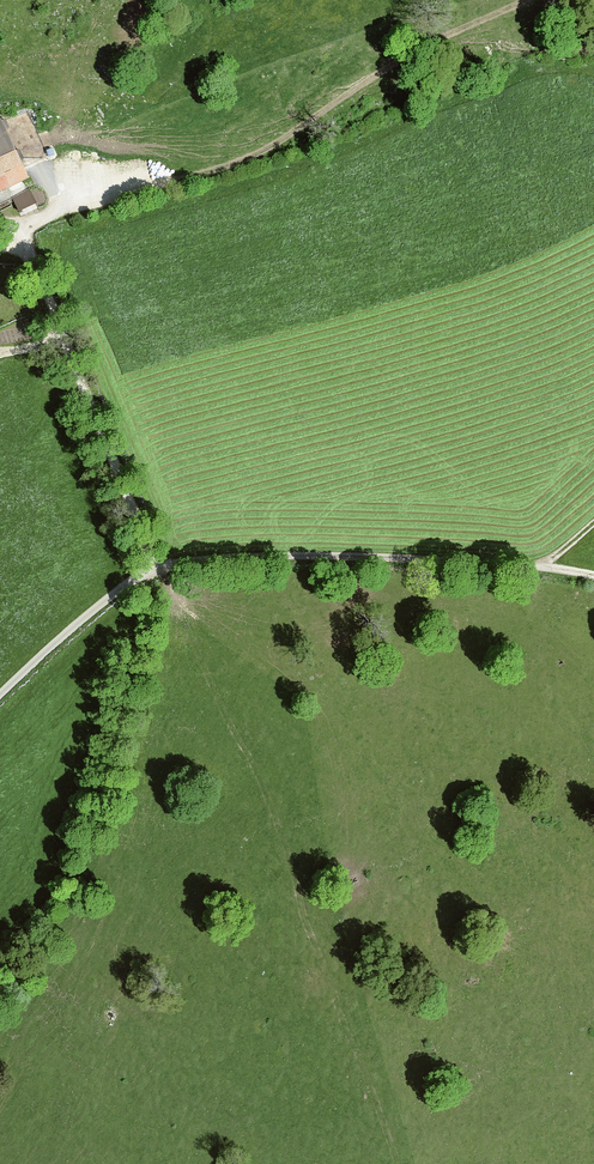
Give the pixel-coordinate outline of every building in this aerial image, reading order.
[(5,128),(0,130),(0,194),(31,180),(5,128)]
